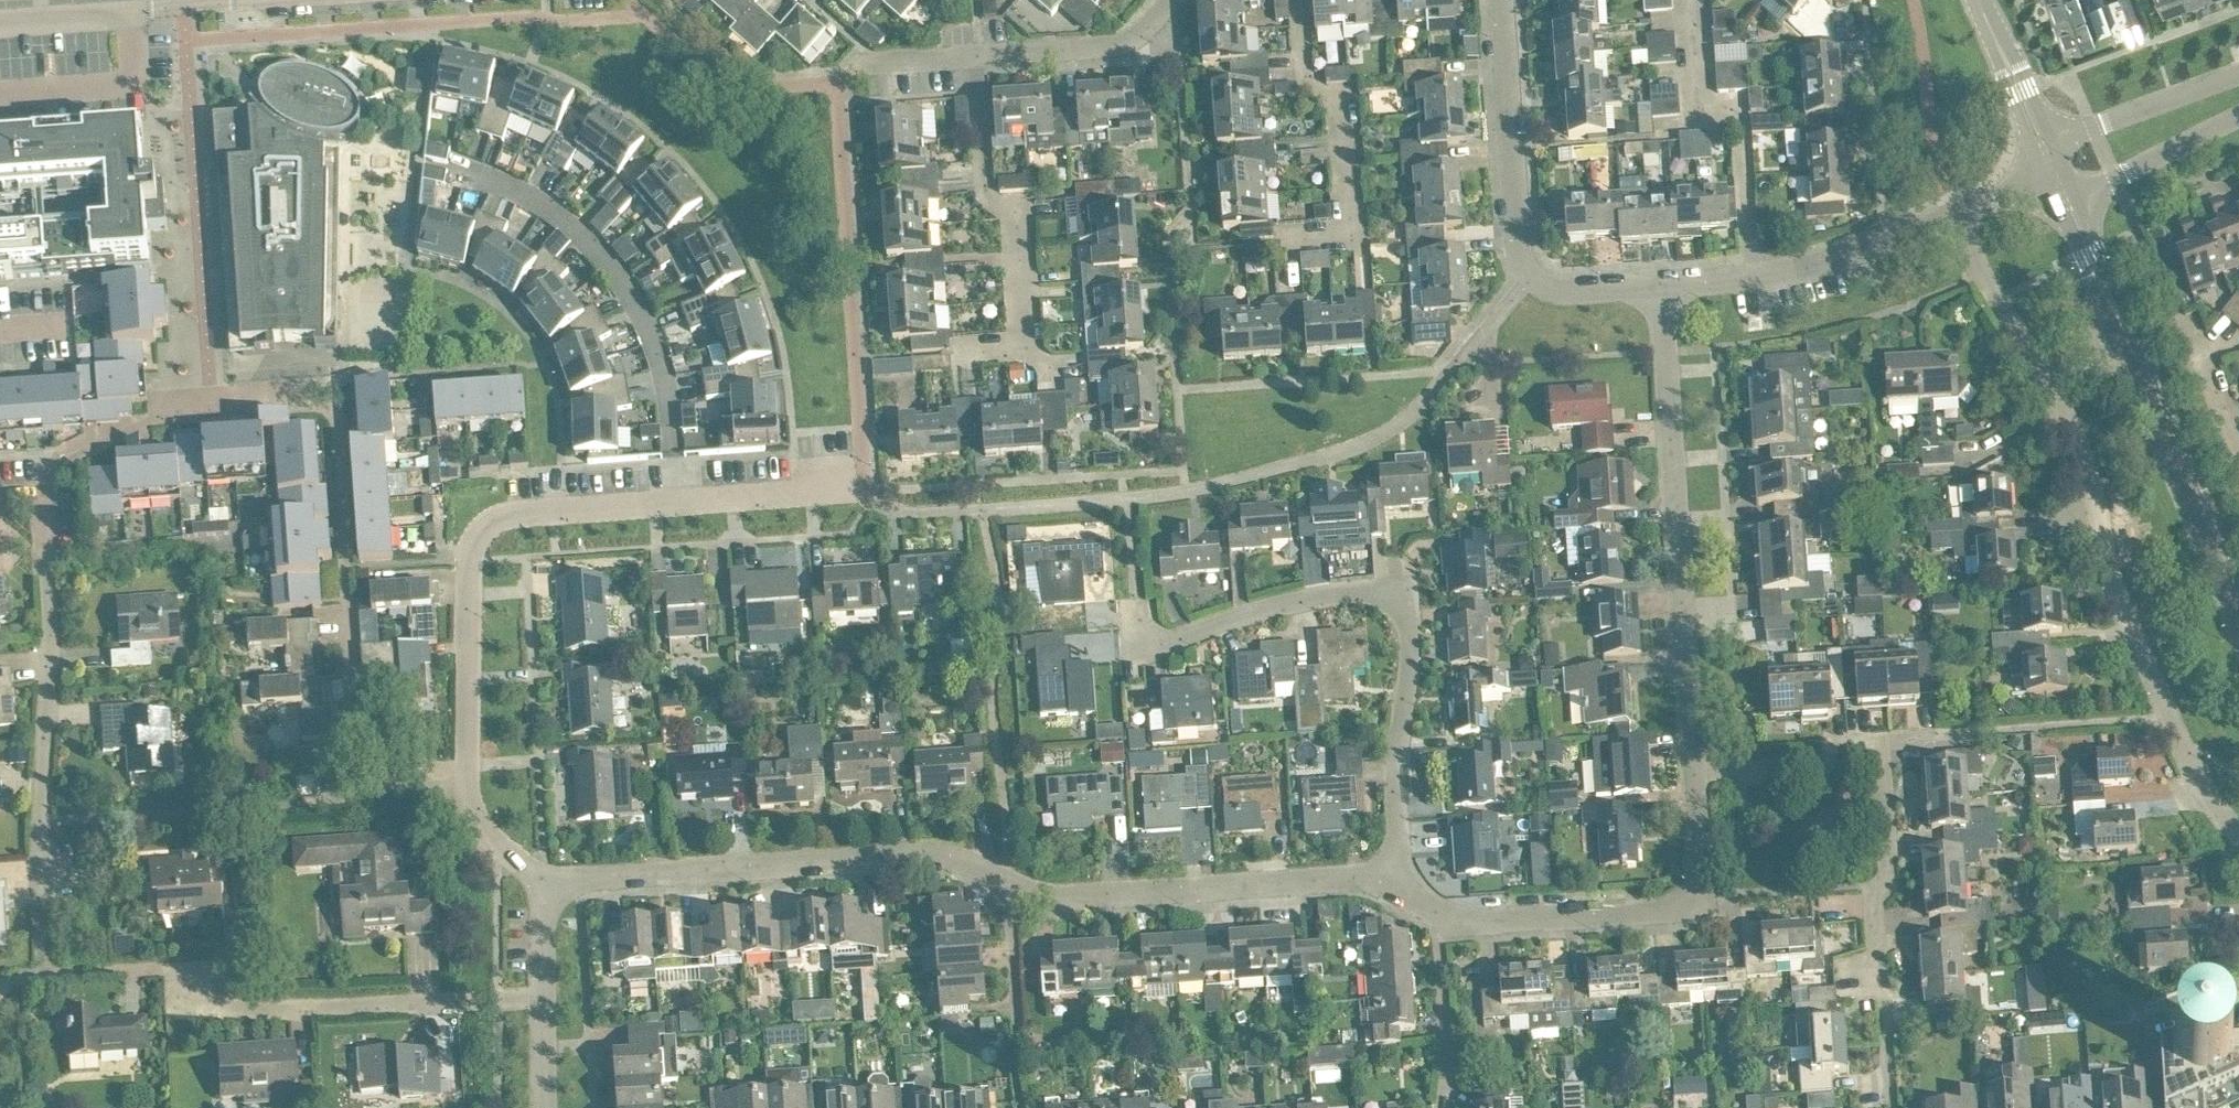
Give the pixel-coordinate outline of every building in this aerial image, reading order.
[(755,6),(760,0),(714,0),(711,3),(736,25),(737,26),(755,6)] [(857,18),(861,13),(868,19),(882,3),(878,0),(836,0),(857,18)] [(882,3),(901,20),(919,0),(878,0),(882,3)] [(1065,0),(1033,0),(1052,16),(1065,0)] [(1290,21),(1288,0),(1275,0),(1276,22),(1290,21)] [(1346,31),(1344,0),(1313,0),(1316,33),(1346,31)] [(1385,6),(1385,1),(1384,1),(1384,6),(1372,7),(1371,0),(1344,0),(1346,31),(1370,29),(1371,39),(1388,38),(1385,6)] [(1426,0),(1397,0),(1397,5),(1385,6),(1388,38),(1405,37),(1404,25),(1427,23),(1426,0)] [(1427,23),(1456,21),(1455,0),(1426,0),(1427,23)] [(1650,13),(1671,11),(1670,0),(1643,0),(1644,14),(1650,13)] [(1792,14),(1787,19),(1799,29),(1824,0),(1776,0),(1792,14)] [(2089,10),(2085,0),(2047,0),(2055,22),(2089,10)] [(2123,10),(2128,24),(2138,21),(2131,0),(2119,0),(2123,10)] [(2174,8),(2188,2),(2187,0),(2159,0),(2164,12),(2165,11),(2167,10),(2169,17),(2177,14),(2174,8)] [(1598,30),(1596,1),(1560,4),(1562,30),(1562,31),(1591,29),(1591,31),(1598,30)] [(1201,34),(1245,30),(1243,3),(1199,6),(1201,34)] [(2065,48),(2111,31),(2102,5),(2089,10),(2055,22),(2065,48)] [(736,25),(730,32),(756,55),(758,56),(760,53),(775,36),(774,35),(780,28),(755,6),(737,26),(736,25)] [(780,28),(774,35),(775,36),(802,59),(826,31),(798,7),(780,28)] [(1562,31),(1562,30),(1553,30),(1555,59),(1593,57),(1592,55),(1612,53),(1612,42),(1592,44),(1591,31),(1591,29),(1562,31)] [(1247,56),(1245,30),(1201,34),(1203,63),(1230,61),(1231,73),(1270,70),(1268,54),(1247,56)] [(1716,45),(1738,43),(1737,32),(1715,34),(1716,45)] [(1647,53),(1674,50),(1673,35),(1646,37),(1647,53)] [(1833,54),(1832,41),(1792,43),(1793,59),(1800,58),(1802,88),(1841,85),(1840,69),(1848,68),(1847,53),(1833,54)] [(1648,66),(1675,64),(1674,50),(1647,53),(1648,66)] [(462,104),(471,61),(446,56),(443,70),(435,69),(436,68),(434,68),(431,98),(462,104)] [(1557,84),(1558,84),(1594,82),(1594,81),(1593,57),(1555,59),(1557,84)] [(496,65),(471,61),(462,104),(485,108),(477,133),(490,137),(505,91),(500,90),(502,83),(493,80),(496,65)] [(1441,75),(1441,61),(1404,64),(1405,77),(1436,75),(1441,75)] [(1731,93),(1747,91),(1745,63),(1729,64),(1731,93)] [(1716,94),(1731,93),(1729,64),(1714,66),(1716,94)] [(251,114),(226,115),(214,116),(219,184),(231,183),(243,355),(276,353),(276,351),(267,352),(266,342),(275,342),(286,341),(316,342),(315,348),(326,348),(326,344),(336,344),(336,349),(337,349),(338,307),(336,307),(336,311),(326,311),(328,224),(339,224),(340,153),(343,153),(343,151),(341,151),(341,134),(345,133),(348,131),(350,130),(353,129),(354,128),(357,125),(358,124),(359,122),(360,119),(361,117),(361,114),(361,112),(361,110),(361,108),(360,106),(359,102),(358,100),(355,96),(353,94),(349,90),(343,84),(336,80),(333,78),(328,76),(322,73),(318,72),(315,71),(308,69),(304,69),(296,68),(287,69),(279,70),(275,71),(272,72),(268,74),(266,76),(264,78),(262,81),(261,83),(261,85),(260,86),(260,88),(260,90),(260,92),(260,94),(260,96),(261,100),(263,104),(266,108),(260,113),(258,111),(256,112),(258,114),(251,115),(251,114)] [(1326,84),(1359,82),(1358,69),(1325,71),(1326,84)] [(1271,86),(1270,70),(1231,73),(1231,74),(1236,74),(1237,87),(1213,88),(1215,115),(1261,112),(1260,90),(1276,89),(1276,97),(1298,95),(1297,84),(1271,86)] [(408,71),(406,92),(422,94),(424,73),(408,71)] [(509,93),(505,91),(490,137),(503,142),(511,117),(533,126),(551,86),(527,75),(521,89),(511,86),(509,93)] [(1437,88),(1436,75),(1405,77),(1406,95),(1418,94),(1419,117),(1463,114),(1461,86),(1437,88)] [(1594,82),(1558,84),(1559,100),(1566,100),(1567,112),(1604,109),(1604,108),(1621,107),(1620,94),(1603,95),(1602,80),(1594,81),(1594,82)] [(1842,100),(1841,85),(1802,88),(1804,117),(1798,117),(1799,131),(1838,129),(1838,116),(1851,115),(1850,100),(1842,100)] [(575,96),(551,86),(533,126),(554,136),(541,158),(553,165),(578,123),(574,121),(577,115),(568,110),(575,96)] [(1134,88),(1106,90),(1109,134),(1110,146),(1134,145),(1136,141),(1152,140),(1150,102),(1148,102),(1149,105),(1135,105),(1134,88)] [(1651,105),(1678,103),(1677,88),(1650,90),(1651,105)] [(1109,134),(1106,90),(1077,92),(1078,116),(1066,117),(1065,111),(1065,112),(1065,117),(1067,149),(1085,148),(1084,136),(1109,134)] [(1065,117),(1052,118),(1051,94),(1022,96),(1026,142),(1027,152),(1067,149),(1065,117)] [(997,144),(1026,142),(1022,96),(993,98),(997,144)] [(957,133),(970,132),(968,100),(955,100),(957,133)] [(1652,119),(1679,117),(1678,103),(1651,105),(1652,119)] [(1567,112),(1569,137),(1606,135),(1604,109),(1567,112)] [(1263,140),(1261,112),(1215,115),(1218,146),(1241,144),(1242,156),(1276,154),(1275,139),(1263,140)] [(582,126),(578,123),(553,165),(565,172),(578,150),(597,164),(624,128),(603,113),(594,125),(585,120),(582,126)] [(879,145),(923,142),(921,114),(877,117),(879,145)] [(1401,159),(1438,156),(1438,147),(1465,145),(1463,114),(1419,117),(1421,144),(1401,146),(1401,159)] [(1752,134),(1786,132),(1784,116),(1751,118),(1752,134)] [(599,197),(609,206),(642,171),(638,168),(643,163),(635,156),(645,144),(624,128),(597,164),(616,178),(599,197)] [(1839,142),(1838,129),(1799,131),(1800,146),(1808,146),(1810,175),(1847,172),(1846,157),(1854,156),(1853,141),(1839,142)] [(1695,161),(1710,159),(1708,132),(1693,133),(1695,161)] [(1681,163),(1695,161),(1693,133),(1678,135),(1681,163)] [(0,143),(0,280),(151,269),(148,231),(167,229),(164,188),(157,188),(157,186),(145,187),(141,136),(107,138),(107,135),(0,143)] [(905,173),(906,185),(938,183),(937,166),(925,167),(923,142),(879,145),(881,174),(905,173)] [(1642,157),(1661,155),(1660,143),(1641,144),(1642,157)] [(1626,158),(1642,157),(1641,144),(1625,146),(1626,158)] [(425,159),(447,164),(450,150),(427,145),(425,159)] [(1589,161),(1608,159),(1607,147),(1588,148),(1589,161)] [(1572,162),(1589,161),(1588,148),(1572,149),(1572,162)] [(1277,173),(1276,154),(1242,156),(1237,157),(1237,158),(1242,157),(1243,170),(1220,171),(1221,199),(1267,196),(1265,174),(1277,173)] [(1434,172),(1433,159),(1439,159),(1438,156),(1401,159),(1403,179),(1416,178),(1417,201),(1460,198),(1458,170),(1434,172)] [(645,174),(642,171),(609,206),(619,216),(637,197),(652,215),(686,186),(669,166),(657,176),(650,169),(645,174)] [(448,172),(425,167),(423,181),(445,186),(448,172)] [(1848,188),(1847,172),(1810,175),(1812,204),(1805,205),(1806,219),(1845,217),(1844,204),(1857,203),(1856,188),(1848,188)] [(1000,192),(1032,190),(1032,177),(999,179),(1000,192)] [(940,202),(938,183),(906,185),(900,186),(906,186),(907,199),(883,200),(885,228),(930,225),(928,203),(940,202)] [(1109,198),(1114,198),(1113,184),(1075,187),(1076,200),(1109,198)] [(703,205),(686,186),(652,215),(668,233),(646,247),(654,259),(694,231),(691,227),(697,224),(691,215),(703,205)] [(1621,244),(1648,242),(1646,204),(1647,204),(1646,191),(1620,193),(1620,199),(1620,206),(1619,206),(1621,236),(1621,244)] [(1726,192),(1726,191),(1698,193),(1700,231),(1728,229),(1728,222),(1735,222),(1737,222),(1735,191),(1726,192)] [(1567,202),(1566,193),(1551,194),(1553,226),(1567,225),(1568,240),(1595,238),(1592,201),(1567,202)] [(1674,240),(1677,240),(1701,238),(1700,231),(1698,193),(1670,195),(1671,202),(1674,240)] [(1269,226),(1267,196),(1221,199),(1223,229),(1247,227),(1248,239),(1241,240),(1241,241),(1274,239),(1273,225),(1269,226)] [(1080,242),(1091,241),(1090,238),(1135,235),(1133,209),(1110,211),(1109,198),(1076,200),(1077,215),(1078,215),(1080,242)] [(1419,227),(1407,228),(1408,244),(1444,241),(1439,241),(1438,229),(1462,227),(1460,198),(1417,201),(1419,227)] [(2219,198),(2209,202),(2219,228),(2207,232),(2223,275),(2238,269),(2238,217),(2237,211),(2226,216),(2219,198)] [(1595,238),(1621,236),(1619,206),(1620,206),(1620,199),(1592,201),(1595,238)] [(1646,204),(1648,242),(1674,240),(1671,202),(1647,204),(1646,204)] [(442,263),(453,221),(419,212),(416,244),(417,244),(417,242),(422,244),(419,257),(442,263)] [(453,221),(442,263),(464,269),(468,255),(476,257),(493,219),(478,212),(472,226),(453,221)] [(493,219),(476,257),(482,262),(475,273),(494,286),(518,250),(502,239),(508,226),(493,219)] [(2196,236),(2189,219),(2179,223),(2189,248),(2176,253),(2192,294),(2215,286),(2212,279),(2223,275),(2207,232),(2196,236)] [(930,225),(885,228),(887,257),(911,256),(912,268),(944,266),(942,249),(931,250),(930,225)] [(694,231),(654,259),(662,270),(671,264),(682,284),(695,277),(733,256),(721,233),(708,240),(702,232),(697,235),(694,231)] [(1082,281),(1115,278),(1114,268),(1138,266),(1135,235),(1090,238),(1091,241),(1092,263),(1081,264),(1082,281)] [(1444,241),(1408,244),(1409,262),(1421,261),(1423,284),(1466,281),(1464,253),(1440,255),(1439,242),(1445,242),(1444,241)] [(1243,262),(1273,260),(1275,260),(1274,246),(1241,248),(1243,262)] [(528,292),(556,261),(544,249),(534,261),(518,250),(494,286),(514,299),(521,287),(528,292)] [(746,278),(733,256),(695,277),(705,297),(681,307),(686,320),(731,302),(730,297),(736,295),(732,286),(746,278)] [(536,325),(570,298),(558,283),(568,272),(556,261),(528,292),(533,298),(522,306),(536,325)] [(913,282),(889,283),(891,311),(935,308),(933,284),(945,283),(944,266),(912,268),(906,269),(906,270),(912,269),(913,282)] [(1115,280),(1115,278),(1082,281),(1083,298),(1094,297),(1096,321),(1141,318),(1139,292),(1116,294),(1115,281),(1120,281),(1120,280),(1115,280)] [(1468,310),(1466,281),(1423,284),(1425,310),(1412,311),(1413,327),(1450,325),(1449,312),(1468,310)] [(153,298),(152,285),(158,284),(158,282),(104,286),(108,344),(108,346),(142,344),(156,343),(155,327),(168,326),(166,297),(153,298)] [(2238,314),(2238,295),(2238,294),(2221,315),(2232,323),(2238,314)] [(1375,307),(1374,295),(1356,296),(1357,308),(1332,309),(1335,352),(1364,350),(1363,326),(1375,325),(1375,330),(1376,330),(1376,322),(1375,307)] [(562,335),(566,341),(603,320),(596,306),(582,313),(570,298),(536,325),(551,343),(562,335)] [(1238,314),(1237,299),(1205,301),(1208,339),(1222,338),(1224,360),(1254,357),(1250,313),(1238,314)] [(1309,311),(1308,299),(1290,300),(1292,331),(1292,336),(1293,336),(1293,331),(1305,330),(1307,354),(1335,352),(1332,309),(1309,311)] [(1254,357),(1281,355),(1280,332),(1292,331),(1290,300),(1270,302),(1263,310),(1263,312),(1250,313),(1254,357)] [(733,306),(731,302),(686,320),(691,332),(702,328),(708,351),(722,347),(765,334),(758,309),(743,313),(740,304),(733,306)] [(937,337),(935,308),(891,311),(893,341),(917,339),(917,351),(912,352),(912,353),(950,350),(949,336),(937,337)] [(1389,312),(1378,312),(1379,328),(1390,327),(1389,312)] [(1088,363),(1120,361),(1120,351),(1144,349),(1141,318),(1096,321),(1098,345),(1087,346),(1088,363)] [(564,375),(605,360),(598,342),(611,335),(603,320),(566,341),(569,348),(556,353),(564,375)] [(728,368),(702,373),(704,386),(753,379),(752,374),(759,373),(757,363),(772,359),(765,334),(722,347),(728,368)] [(1811,358),(1832,356),(1832,343),(1810,345),(1811,358)] [(95,345),(97,374),(81,375),(83,406),(84,424),(119,421),(118,415),(132,415),(132,403),(147,402),(142,344),(108,346),(108,344),(95,345)] [(913,374),(952,371),(951,357),(913,360),(913,374)] [(1920,417),(1916,358),(1916,362),(1903,363),(1903,358),(1887,359),(1887,364),(1886,364),(1889,419),(1920,417)] [(1917,358),(1916,358),(1920,417),(1922,449),(1923,467),(1953,465),(1952,447),(1938,447),(1936,416),(1933,416),(1932,401),(1958,400),(1968,387),(1956,379),(1954,379),(1953,370),(1956,370),(1955,360),(1917,362),(1917,358)] [(585,392),(588,400),(629,392),(626,376),(611,379),(605,360),(564,375),(572,397),(585,392)] [(1121,364),(1120,361),(1088,363),(1089,381),(1110,379),(1112,405),(1156,402),(1154,375),(1127,377),(1126,363),(1121,364)] [(891,362),(877,363),(878,376),(891,375),(891,362)] [(55,365),(44,366),(46,384),(0,387),(0,435),(84,429),(84,424),(83,406),(81,375),(78,375),(79,382),(57,383),(55,365)] [(1562,446),(1621,441),(1617,389),(1591,391),(1589,369),(1556,371),(1557,380),(1550,380),(1553,420),(1560,419),(1562,446)] [(1812,413),(1811,397),(1809,369),(1765,372),(1766,385),(1748,387),(1750,406),(1752,405),(1753,417),(1745,417),(1745,418),(1812,413)] [(753,384),(753,379),(704,386),(707,400),(732,396),(733,419),(778,417),(777,392),(762,392),(760,383),(753,384)] [(419,400),(429,399),(428,380),(418,380),(419,400)] [(358,414),(392,411),(390,382),(356,385),(358,414)] [(496,423),(504,422),(526,420),(523,386),(494,388),(496,423)] [(466,425),(496,423),(494,388),(464,391),(466,425)] [(436,427),(466,425),(464,391),(434,393),(436,427)] [(574,408),(575,431),(618,430),(617,411),(632,408),(629,392),(588,400),(588,408),(574,408)] [(1065,397),(1052,398),(1054,428),(1054,433),(1068,432),(1066,410),(1065,397)] [(1036,411),(1010,412),(1013,454),(1043,452),(1041,429),(1054,428),(1052,398),(1038,399),(1035,399),(1036,411)] [(987,414),(986,402),(968,404),(970,433),(971,438),(972,438),(972,433),(984,432),(985,456),(1013,454),(1010,412),(987,414)] [(1158,432),(1156,402),(1112,405),(1102,406),(1103,418),(1113,417),(1115,435),(1158,432)] [(931,460),(960,458),(958,433),(970,433),(968,404),(952,405),(953,414),(928,416),(931,460)] [(697,432),(695,407),(681,408),(683,433),(697,432)] [(394,441),(392,411),(358,414),(360,443),(385,441),(385,442),(394,441)] [(1814,429),(1812,413),(1745,418),(1753,418),(1754,429),(1751,429),(1752,448),(1770,447),(1771,460),(1815,457),(1814,429)] [(902,462),(931,460),(928,416),(899,418),(902,462)] [(281,518),(267,519),(274,609),(300,607),(309,607),(322,606),(321,596),(319,561),(332,560),(330,531),(316,532),(315,518),(329,517),(327,496),(326,487),(324,459),(322,428),(306,429),(291,430),(290,420),(290,417),(273,418),(274,433),(277,469),(279,490),(281,518)] [(778,417),(733,419),(719,419),(720,454),(765,450),(765,449),(764,449),(764,443),(779,442),(778,417)] [(118,469),(89,471),(93,519),(115,517),(124,516),(123,504),(181,499),(180,486),(267,479),(267,470),(277,469),(274,433),(273,418),(261,419),(262,432),(209,436),(199,437),(174,439),(175,452),(154,453),(142,454),(128,455),(117,456),(118,469)] [(422,440),(432,439),(431,421),(421,422),(422,440)] [(641,429),(642,440),(661,439),(661,428),(641,429)] [(1496,459),(1495,450),(1493,428),(1447,432),(1449,454),(1451,478),(1484,475),(1485,488),(1510,486),(1508,458),(1496,459)] [(618,430),(575,431),(575,455),(589,455),(589,462),(588,462),(588,463),(618,461),(618,430)] [(353,473),(387,470),(385,442),(385,441),(360,443),(351,443),(353,473)] [(430,468),(440,468),(439,448),(429,449),(430,468)] [(1371,537),(1385,536),(1383,509),(1411,508),(1410,503),(1428,502),(1425,456),(1410,457),(1406,461),(1407,468),(1380,470),(1381,482),(1368,483),(1371,537)] [(511,468),(529,466),(529,457),(510,458),(511,468)] [(480,470),(499,468),(498,459),(480,460),(480,470)] [(1888,483),(1919,480),(1918,465),(1887,467),(1888,483)] [(1554,516),(1555,530),(1601,527),(1611,526),(1611,513),(1631,511),(1631,510),(1626,510),(1625,491),(1629,491),(1628,467),(1577,470),(1578,493),(1569,503),(1569,515),(1554,516)] [(441,482),(440,470),(440,468),(430,468),(431,487),(441,486),(441,482)] [(441,482),(459,481),(458,469),(440,470),(441,482)] [(355,503),(389,500),(387,470),(353,473),(355,503)] [(1774,505),(1775,517),(1820,514),(1818,487),(1821,486),(1820,470),(1755,475),(1756,506),(1774,505)] [(1959,488),(1961,521),(1962,534),(1999,531),(1998,519),(2011,518),(2009,485),(1959,488)] [(1312,511),(1299,512),(1301,539),(1315,538),(1315,534),(1359,531),(1356,496),(1342,497),(1341,488),(1340,488),(1340,491),(1331,492),(1331,489),(1314,490),(1314,499),(1311,499),(1312,511)] [(424,516),(434,516),(433,497),(423,498),(424,516)] [(357,532),(391,530),(389,500),(355,503),(357,532)] [(1231,551),(1272,548),(1272,544),(1289,542),(1287,507),(1242,510),(1242,523),(1229,524),(1231,551)] [(1807,559),(1806,544),(1822,543),(1820,514),(1775,517),(1776,530),(1758,532),(1760,551),(1762,551),(1762,562),(1807,559)] [(1927,523),(1928,536),(1931,536),(1962,534),(1961,521),(1927,523)] [(193,537),(229,534),(228,522),(192,525),(193,537)] [(426,545),(436,545),(435,526),(425,527),(426,545)] [(1601,527),(1566,529),(1569,568),(1582,567),(1583,585),(1600,584),(1622,583),(1621,564),(1618,565),(1618,558),(1620,558),(1619,539),(1602,540),(1601,527)] [(1025,529),(1008,530),(1009,541),(1026,540),(1025,529)] [(1203,537),(1203,529),(1202,529),(1202,531),(1192,531),(1192,529),(1175,530),(1176,539),(1173,539),(1174,551),(1161,552),(1162,579),(1177,578),(1177,574),(1220,572),(1218,536),(1203,537)] [(360,562),(394,559),(391,530),(357,532),(360,562)] [(1962,534),(1931,536),(1932,551),(1954,550),(1954,560),(1966,559),(1967,579),(2015,575),(2013,542),(2000,543),(1999,531),(1962,534)] [(1486,592),(1483,549),(1490,548),(1489,534),(1461,536),(1462,550),(1443,551),(1444,566),(1448,566),(1450,595),(1486,592)] [(1105,578),(1102,542),(1100,542),(1100,544),(1025,549),(1027,570),(1040,569),(1043,608),(1045,607),(1045,605),(1085,602),(1085,600),(1083,600),(1081,575),(1101,573),(1102,578),(1105,578)] [(958,601),(955,555),(939,556),(939,558),(902,561),(902,569),(891,570),(890,568),(889,568),(892,613),(913,611),(913,604),(958,601)] [(1831,557),(1807,559),(1762,562),(1760,562),(1762,593),(1780,592),(1781,606),(1794,605),(1825,603),(1823,575),(1832,574),(1831,557)] [(826,572),(826,560),(824,560),(826,588),(814,589),(814,585),(813,585),(815,622),(829,621),(829,611),(878,607),(876,569),(843,571),(843,569),(835,570),(835,572),(826,572)] [(746,579),(746,570),(731,571),(733,608),(747,607),(749,632),(801,628),(797,573),(796,573),(796,575),(746,579)] [(1551,585),(1549,570),(1533,571),(1536,602),(1573,599),(1572,584),(1551,585)] [(667,584),(667,575),(651,576),(654,614),(667,613),(669,637),(708,634),(706,601),(704,580),(703,579),(702,582),(667,584)] [(614,598),(613,577),(550,581),(550,583),(557,583),(557,595),(562,594),(563,613),(566,613),(567,623),(564,623),(566,649),(608,647),(605,598),(614,598)] [(12,618),(10,598),(6,599),(4,578),(0,578),(0,619),(12,618)] [(432,607),(431,599),(434,599),(433,585),(442,585),(442,583),(371,588),(372,612),(410,610),(411,623),(409,623),(409,632),(411,632),(412,643),(412,644),(424,643),(424,644),(437,643),(435,607),(432,607)] [(1625,618),(1623,597),(1636,597),(1636,595),(1594,598),(1597,639),(1604,639),(1605,655),(1640,653),(1638,617),(1625,618)] [(150,664),(148,641),(176,639),(173,597),(117,601),(120,643),(134,642),(135,651),(110,653),(111,667),(150,664)] [(1993,651),(2037,648),(2036,634),(2062,633),(2060,600),(2021,602),(2024,635),(2007,636),(1992,637),(1993,651)] [(1487,663),(1485,620),(1491,619),(1490,605),(1460,607),(1461,620),(1451,621),(1452,647),(1450,647),(1451,665),(1487,663)] [(1781,606),(1782,618),(1795,617),(1794,605),(1781,606)] [(1795,618),(1764,620),(1765,633),(1796,631),(1795,618)] [(297,623),(248,626),(249,649),(286,647),(288,681),(314,679),(312,646),(308,646),(307,638),(311,637),(316,637),(315,623),(319,622),(319,621),(310,622),(297,623)] [(992,657),(991,633),(967,634),(968,658),(992,657)] [(1334,639),(1333,634),(1318,635),(1320,657),(1322,689),(1309,690),(1312,735),(1327,734),(1324,703),(1353,701),(1351,673),(1365,672),(1364,651),(1366,651),(1365,646),(1364,646),(1363,637),(1334,639)] [(1035,638),(1021,639),(1022,652),(1036,651),(1035,638)] [(1884,643),(1888,704),(1923,702),(1922,690),(1934,689),(1934,691),(1936,691),(1933,645),(1899,647),(1899,642),(1884,643)] [(425,658),(424,644),(424,643),(412,644),(412,643),(361,647),(363,672),(401,669),(402,684),(400,684),(401,691),(402,691),(403,704),(428,702),(426,666),(422,666),(422,658),(425,658)] [(1858,706),(1888,704),(1884,643),(1871,644),(1872,649),(1856,650),(1840,651),(1843,695),(1843,697),(1845,697),(1845,695),(1857,694),(1858,706)] [(1296,685),(1293,644),(1292,644),(1292,645),(1268,646),(1269,659),(1262,659),(1262,655),(1235,657),(1235,658),(1236,658),(1239,702),(1274,700),(1274,699),(1273,699),(1273,694),(1275,694),(1275,686),(1296,685)] [(1037,651),(1036,651),(1041,717),(1069,715),(1069,716),(1094,714),(1091,665),(1068,667),(1066,650),(1071,649),(1071,648),(1037,651)] [(2037,661),(2037,648),(1993,651),(1994,665),(2009,664),(2010,679),(2025,677),(2027,695),(2066,692),(2064,659),(2037,661)] [(1843,695),(1840,651),(1828,652),(1829,670),(1814,671),(1813,656),(1797,657),(1802,719),(1833,717),(1831,696),(1843,695)] [(1771,721),(1802,719),(1797,657),(1783,658),(1784,674),(1768,675),(1771,721)] [(1524,661),(1520,665),(1520,674),(1533,673),(1532,660),(1528,661),(1524,661)] [(592,676),(591,666),(563,669),(564,681),(568,680),(570,699),(572,699),(573,709),(570,710),(573,735),(615,731),(610,682),(622,681),(621,674),(592,676)] [(1604,681),(1603,669),(1607,668),(1607,667),(1567,670),(1569,695),(1585,694),(1588,727),(1616,725),(1617,737),(1631,736),(1630,724),(1636,723),(1636,722),(1632,722),(1628,680),(1633,680),(1633,679),(1604,681)] [(15,727),(11,670),(0,670),(0,728),(15,727)] [(1455,719),(1456,735),(1489,733),(1488,710),(1484,710),(1483,694),(1511,692),(1510,674),(1457,678),(1458,704),(1449,704),(1450,720),(1455,719)] [(332,680),(332,679),(314,680),(314,679),(288,681),(260,683),(262,706),(299,704),(302,741),(327,739),(324,703),(321,703),(321,695),(324,695),(323,681),(332,680)] [(1152,746),(1177,744),(1176,732),(1215,729),(1211,680),(1161,683),(1163,714),(1154,715),(1150,718),(1152,746)] [(891,789),(891,783),(904,782),(903,761),(901,732),(898,689),(882,690),(884,716),(879,717),(880,735),(854,737),(855,746),(835,748),(837,764),(838,786),(873,784),(873,790),(891,789)] [(1298,736),(1305,736),(1312,735),(1309,690),(1295,691),(1298,736)] [(143,712),(142,705),(100,708),(103,751),(128,750),(130,782),(131,782),(130,773),(171,770),(167,710),(143,712)] [(717,712),(717,729),(746,728),(746,712),(717,712)] [(1218,740),(1229,740),(1228,723),(1217,723),(1218,740)] [(813,803),(811,774),(824,773),(822,746),(821,728),(788,730),(790,763),(744,766),(745,779),(758,778),(759,793),(758,793),(758,799),(759,799),(760,807),(780,805),(780,802),(789,802),(789,805),(813,803)] [(1631,750),(1631,736),(1617,737),(1617,738),(1593,740),(1597,797),(1648,793),(1646,765),(1648,764),(1647,749),(1631,750)] [(919,796),(971,792),(970,774),(983,773),(981,738),(965,739),(966,753),(916,757),(919,796)] [(1319,754),(1329,753),(1329,741),(1318,741),(1319,754)] [(660,743),(647,744),(648,757),(661,756),(660,743)] [(1512,745),(1512,753),(1530,752),(1530,744),(1512,745)] [(694,748),(695,758),(677,759),(680,797),(714,795),(715,801),(733,800),(732,782),(745,781),(745,779),(744,766),(742,745),(694,748)] [(1512,753),(1512,745),(1465,748),(1465,749),(1478,748),(1479,760),(1448,762),(1448,763),(1458,763),(1460,804),(1451,805),(1451,806),(1496,803),(1493,764),(1513,763),(1512,753)] [(1358,816),(1355,779),(1363,778),(1361,760),(1360,749),(1335,750),(1336,761),(1337,780),(1303,782),(1306,835),(1341,833),(1340,810),(1356,809),(1357,817),(1358,816)] [(598,760),(598,750),(569,752),(570,765),(574,765),(575,783),(578,783),(579,794),(576,794),(578,819),(620,817),(617,766),(628,766),(627,758),(598,760)] [(9,765),(27,764),(26,751),(8,752),(9,765)] [(1926,800),(1966,797),(1965,780),(1982,779),(1980,751),(1953,753),(1954,766),(1927,768),(1928,779),(1924,779),(1926,800)] [(2075,806),(2104,804),(2103,787),(2130,785),(2128,754),(2097,756),(2088,761),(2082,765),(2078,768),(2074,773),(2072,775),(2075,806)] [(2035,778),(2057,777),(2056,759),(2034,760),(2035,778)] [(1124,813),(1125,813),(1123,778),(1108,780),(1108,776),(1046,781),(1048,809),(1057,808),(1058,833),(1094,830),(1092,807),(1108,806),(1109,814),(1110,814),(1110,809),(1123,808),(1124,813)] [(1198,814),(1197,792),(1196,776),(1143,780),(1146,833),(1181,830),(1180,808),(1197,807),(1197,814),(1198,814)] [(1278,812),(1277,790),(1276,777),(1223,781),(1225,810),(1226,833),(1224,833),(1224,834),(1264,831),(1264,830),(1261,830),(1260,808),(1277,807),(1277,812),(1278,812)] [(1552,814),(1580,812),(1577,783),(1549,785),(1552,814)] [(1967,815),(1966,797),(1926,800),(1927,814),(1926,814),(1926,819),(1931,818),(1931,830),(1959,827),(1960,841),(1997,839),(1995,812),(1985,813),(1967,815)] [(2106,820),(2104,804),(2075,806),(2077,837),(2092,836),(2094,854),(2135,851),(2132,818),(2106,820)] [(1630,821),(1629,808),(1607,809),(1585,810),(1586,825),(1600,824),(1601,845),(1602,867),(1622,866),(1622,867),(1627,867),(1627,865),(1637,865),(1635,836),(1640,836),(1639,820),(1630,821)] [(1493,855),(1492,852),(1491,838),(1500,838),(1499,817),(1467,819),(1468,832),(1454,833),(1456,877),(1503,873),(1502,854),(1493,855)] [(1530,834),(1549,832),(1548,817),(1529,819),(1530,834)] [(391,889),(390,874),(403,873),(401,843),(390,844),(390,836),(293,843),(295,870),(332,867),(334,898),(341,898),(344,939),(365,938),(365,930),(405,928),(406,936),(439,933),(437,903),(410,905),(409,888),(391,889)] [(1923,888),(1963,885),(1962,868),(1980,867),(1979,853),(1988,852),(1998,851),(1997,839),(1960,841),(1961,854),(1924,856),(1925,867),(1922,868),(1923,888)] [(191,868),(190,854),(181,855),(181,859),(150,861),(150,860),(149,860),(151,897),(157,897),(158,914),(219,910),(217,892),(216,892),(216,890),(208,890),(205,856),(204,856),(204,867),(191,868)] [(1552,874),(1534,875),(1535,889),(1553,888),(1552,874)] [(2163,925),(2162,908),(2183,907),(2180,874),(2143,877),(2144,894),(2127,895),(2128,911),(2130,911),(2131,927),(2163,925)] [(1965,903),(1963,885),(1923,888),(1924,903),(1924,907),(1928,907),(1929,918),(1957,916),(1958,929),(1984,927),(1994,926),(1992,900),(1982,902),(1965,903)] [(927,927),(938,927),(939,944),(982,941),(982,940),(979,941),(977,920),(983,919),(982,912),(980,912),(980,910),(963,912),(962,899),(963,899),(963,898),(926,901),(918,901),(920,922),(927,927)] [(858,906),(858,910),(837,911),(836,905),(829,906),(829,909),(828,909),(828,912),(831,953),(861,951),(862,956),(876,956),(874,922),(860,923),(859,906),(858,906)] [(807,913),(806,907),(799,908),(799,911),(798,911),(799,928),(785,929),(787,965),(803,964),(802,954),(831,953),(828,912),(807,913)] [(749,917),(748,911),(741,912),(741,915),(743,958),(773,956),(774,966),(787,965),(785,929),(772,929),(771,912),(770,913),(770,916),(749,917)] [(718,919),(718,913),(710,914),(711,917),(709,917),(710,934),(697,935),(699,970),(714,969),(713,960),(743,958),(741,915),(739,915),(739,918),(718,919)] [(661,923),(661,917),(653,918),(653,921),(652,921),(652,924),(656,982),(657,976),(657,971),(685,970),(685,971),(699,970),(697,935),(684,936),(683,919),(682,919),(682,922),(661,923)] [(631,925),(630,920),(623,920),(623,923),(622,923),(623,940),(611,941),(610,940),(609,940),(612,976),(613,976),(624,975),(625,979),(629,984),(656,982),(652,924),(631,925)] [(886,921),(874,922),(876,956),(889,955),(887,921),(886,921)] [(1393,938),(1392,925),(1358,927),(1359,942),(1363,942),(1366,972),(1411,969),(1409,937),(1393,938)] [(1814,942),(1813,925),(1786,927),(1789,966),(1804,965),(1804,974),(1823,973),(1821,942),(1814,942)] [(2164,939),(2163,925),(2131,927),(2132,943),(2147,942),(2149,973),(2187,971),(2185,938),(2164,939)] [(1779,979),(1778,967),(1789,966),(1786,927),(1761,929),(1763,950),(1744,951),(1745,971),(1746,971),(1748,1004),(1751,1003),(1750,981),(1779,979)] [(1921,977),(1961,975),(1960,955),(1978,954),(1977,943),(1985,942),(1984,927),(1958,929),(1959,942),(1922,945),(1923,955),(1919,956),(1921,977)] [(1294,947),(1293,932),(1261,934),(1264,980),(1292,978),(1294,1001),(1308,1000),(1307,980),(1309,980),(1306,946),(1294,947)] [(1220,987),(1235,986),(1235,982),(1264,980),(1261,934),(1230,936),(1231,952),(1218,953),(1220,987)] [(1206,953),(1205,938),(1173,940),(1176,986),(1207,984),(1208,988),(1220,987),(1218,953),(1206,953)] [(1133,993),(1147,992),(1147,988),(1176,986),(1173,940),(1142,943),(1143,958),(1130,959),(1133,993)] [(982,942),(982,941),(939,944),(941,975),(984,972),(984,971),(981,971),(979,950),(985,949),(984,942),(982,942)] [(1118,960),(1117,944),(1085,947),(1088,991),(1120,989),(1120,994),(1133,993),(1130,959),(1118,960)] [(1309,980),(1323,979),(1320,945),(1306,946),(1309,980)] [(1088,991),(1085,947),(1054,949),(1055,964),(1042,965),(1044,999),(1059,998),(1059,993),(1088,991)] [(1727,973),(1726,956),(1701,958),(1704,995),(1717,994),(1718,1006),(1748,1004),(1746,971),(1745,971),(1727,973)] [(1660,1010),(1692,1008),(1691,995),(1704,995),(1701,958),(1675,959),(1676,976),(1658,977),(1660,1010)] [(1660,1010),(1658,977),(1639,979),(1638,962),(1612,964),(1615,1012),(1617,1012),(1616,999),(1629,998),(1630,1012),(1660,1010)] [(1528,970),(1524,970),(1528,1018),(1529,1018),(1530,1031),(1573,1028),(1570,983),(1551,985),(1550,968),(1546,968),(1543,964),(1539,963),(1534,963),(1530,966),(1528,970)] [(1573,1028),(1584,1027),(1583,1014),(1615,1012),(1612,964),(1587,966),(1588,982),(1570,983),(1573,1028)] [(1367,1001),(1413,998),(1411,969),(1366,972),(1367,1001)] [(1481,990),(1483,1021),(1528,1018),(1524,970),(1499,972),(1500,988),(1481,990)] [(984,972),(941,975),(943,1005),(934,1005),(935,1020),(971,1017),(971,1016),(970,1016),(969,1004),(986,1002),(986,1001),(983,1001),(981,980),(987,980),(987,972),(984,972)] [(1963,993),(1961,975),(1921,977),(1922,991),(1921,991),(1922,996),(1926,996),(1927,1007),(1955,1005),(1956,1018),(1982,1016),(1980,991),(1963,993)] [(878,986),(863,987),(865,1018),(880,1017),(878,986)] [(1836,989),(1809,991),(1810,1006),(1822,1005),(1836,1004),(1836,989)] [(1367,1047),(1378,1046),(1400,1045),(1400,1031),(1415,1030),(1413,998),(1367,1001),(1370,1033),(1366,1033),(1367,1047)] [(2139,1000),(2140,1023),(2153,1022),(2152,1000),(2139,1000)] [(807,1005),(796,1006),(797,1023),(808,1022),(807,1005)] [(1823,1023),(1822,1005),(1810,1006),(1795,1007),(1798,1051),(1810,1051),(1846,1048),(1844,1022),(1823,1023)] [(2079,1020),(2079,1005),(2039,1006),(2039,1021),(2079,1020)] [(2126,1008),(2109,1009),(2109,1022),(2127,1021),(2126,1008)] [(701,1010),(690,1011),(691,1031),(702,1030),(701,1010)] [(145,1020),(96,1023),(95,1012),(64,1014),(67,1058),(69,1058),(70,1074),(97,1072),(96,1056),(98,1056),(98,1055),(147,1052),(145,1020)] [(668,1035),(682,1034),(680,1018),(666,1019),(668,1035)] [(2226,1030),(2219,1025),(2211,1021),(2201,1021),(2191,1024),(2183,1030),(2178,1038),(2160,1039),(2165,1107),(2205,1107),(2203,1093),(2238,1078),(2238,1034),(2230,1037),(2229,1035),(2227,1032),(2226,1030)] [(630,1027),(630,1041),(665,1038),(664,1025),(665,1025),(665,1024),(629,1026),(629,1027),(630,1027)] [(1269,1049),(1283,1048),(1282,1034),(1269,1035),(1269,1049)] [(665,1038),(630,1041),(631,1053),(614,1054),(614,1056),(617,1056),(619,1077),(613,1077),(614,1085),(616,1085),(616,1086),(619,1086),(660,1083),(679,1082),(676,1038),(665,1038)] [(1464,1060),(1485,1057),(1483,1039),(1463,1041),(1464,1060)] [(2031,1074),(2029,1040),(2013,1041),(2015,1075),(2003,1076),(2004,1091),(1988,1092),(1989,1107),(2034,1107),(2031,1074)] [(297,1103),(294,1069),(293,1047),(218,1052),(221,1098),(246,1096),(247,1107),(297,1103)] [(1802,1095),(1806,1094),(1828,1093),(1827,1074),(1848,1073),(1846,1048),(1810,1051),(1811,1065),(1800,1065),(1802,1095)] [(401,1099),(441,1097),(438,1051),(399,1054),(399,1049),(359,1052),(361,1092),(390,1090),(390,1086),(400,1085),(401,1099)] [(453,1068),(465,1067),(463,1052),(452,1053),(453,1068)] [(1146,1053),(1143,1064),(1153,1067),(1157,1057),(1146,1053)] [(1576,1071),(1564,1071),(1565,1082),(1577,1081),(1576,1071)] [(812,1082),(799,1083),(798,1072),(768,1074),(769,1095),(770,1107),(814,1107),(812,1082)] [(2147,1073),(2122,1075),(2107,1076),(2107,1075),(2105,1075),(2106,1093),(2104,1093),(2105,1107),(2150,1107),(2147,1073)] [(900,1085),(889,1086),(889,1082),(884,1077),(874,1078),(869,1083),(870,1097),(859,1097),(859,1107),(902,1107),(900,1085)] [(1694,1078),(1675,1080),(1676,1093),(1688,1092),(1695,1085),(1694,1078)] [(947,1102),(935,1103),(933,1084),(928,1080),(918,1080),(916,1084),(900,1085),(902,1107),(948,1107),(947,1102)] [(2046,1099),(2047,1107),(2091,1107),(2089,1080),(2061,1082),(2062,1098),(2046,1099)] [(859,1097),(828,1100),(826,1081),(812,1082),(814,1107),(859,1107),(859,1097)] [(660,1083),(619,1086),(621,1107),(615,1107),(662,1107),(660,1083)] [(1562,1087),(1563,1107),(1585,1107),(1583,1086),(1562,1087)] [(724,1088),(725,1107),(770,1107),(769,1095),(739,1097),(739,1087),(724,1088)] [(724,1088),(710,1089),(711,1107),(725,1107),(724,1088)] [(947,1102),(948,1107),(990,1107),(989,1089),(988,1089),(988,1090),(975,1091),(976,1100),(967,1101),(947,1102)] [(1523,1100),(1510,1101),(1509,1091),(1474,1093),(1475,1107),(1523,1107),(1523,1100)] [(1979,1091),(1954,1092),(1955,1106),(1931,1107),(1981,1107),(1979,1091)] [(1222,1093),(1205,1094),(1206,1107),(1223,1107),(1222,1093)] [(1149,1096),(1134,1097),(1135,1107),(1150,1107),(1149,1096)] [(1134,1097),(1121,1098),(1122,1103),(1091,1104),(1091,1107),(1135,1107),(1134,1097)]
